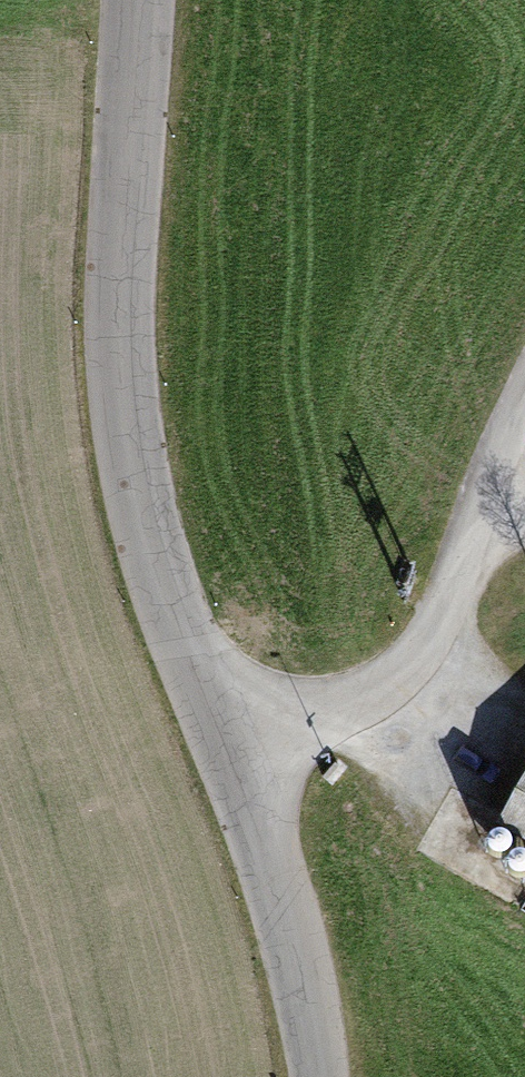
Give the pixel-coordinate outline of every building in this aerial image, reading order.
[(497,830),(524,846),(524,782),(497,830)]
